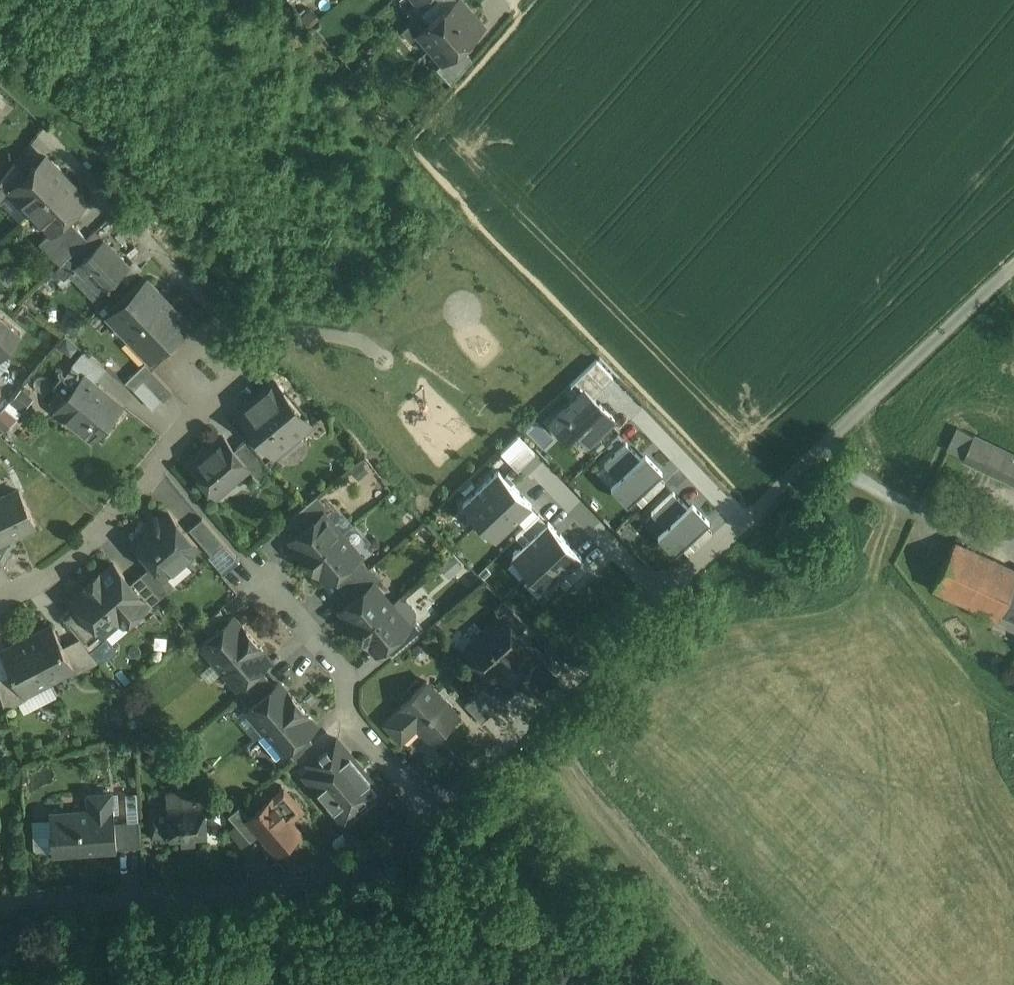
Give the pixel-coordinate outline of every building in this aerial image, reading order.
[(406,10),(414,19),(425,9),(436,0),(417,0),(406,10)] [(417,32),(418,33),(430,47),(473,10),(464,0),(454,0),(433,18),(417,32)] [(414,19),(402,29),(411,39),(418,33),(417,32),(433,18),(425,9),(414,19)] [(473,10),(430,47),(443,61),(462,45),(486,25),(473,10)] [(443,61),(437,66),(452,82),(473,57),(462,45),(443,61)] [(27,177),(12,192),(13,193),(32,213),(67,179),(47,158),(27,177)] [(0,186),(0,203),(1,204),(13,193),(12,192),(27,177),(16,166),(0,186)] [(67,179),(32,213),(52,233),(53,233),(68,219),(87,200),(67,179)] [(68,219),(53,233),(52,233),(40,244),(61,266),(75,252),(88,240),(68,219)] [(84,260),(77,267),(77,268),(102,293),(129,267),(104,241),(84,260)] [(61,266),(55,272),(65,281),(77,268),(77,267),(84,260),(75,252),(61,266)] [(147,283),(113,316),(111,318),(130,338),(168,302),(160,294),(161,293),(149,281),(147,283)] [(168,302),(130,338),(150,358),(152,356),(151,355),(185,322),(186,323),(188,321),(176,309),(176,310),(168,302)] [(84,319),(68,314),(62,333),(78,338),(84,319)] [(0,316),(0,354),(3,356),(21,334),(0,316)] [(107,368),(85,351),(72,366),(73,367),(83,375),(84,374),(95,383),(107,368)] [(586,387),(594,396),(614,377),(597,360),(572,384),(580,393),(586,387)] [(145,363),(125,382),(135,390),(145,381),(154,372),(145,363)] [(73,367),(57,387),(67,395),(83,375),(73,367)] [(172,390),(154,372),(145,381),(163,399),(168,395),(172,390)] [(67,395),(56,409),(95,440),(123,405),(112,396),(95,383),(84,374),(83,375),(67,395)] [(0,376),(0,393),(1,394),(0,395),(0,402),(6,407),(18,392),(0,376)] [(163,399),(145,381),(135,390),(153,409),(163,399)] [(284,393),(275,382),(240,412),(255,430),(276,454),(303,432),(308,430),(311,425),(310,420),(304,416),(284,393)] [(36,397),(24,387),(0,414),(0,423),(7,430),(36,397)] [(567,438),(576,429),(590,444),(616,419),(594,396),(586,387),(580,393),(551,420),(567,438)] [(276,454),(255,430),(246,438),(247,440),(267,462),(276,454)] [(974,434),(963,456),(1013,480),(1013,453),(974,434)] [(502,453),(518,469),(535,453),(519,436),(502,453)] [(235,450),(225,438),(193,465),(213,490),(222,483),(227,478),(235,479),(249,468),(250,467),(235,450)] [(267,462),(247,440),(235,450),(250,467),(249,468),(258,479),(271,467),(267,462)] [(646,451),(640,456),(627,442),(605,463),(619,477),(611,484),(629,501),(633,497),(657,474),(663,468),(646,451)] [(499,470),(463,505),(479,522),(516,488),(499,470)] [(657,474),(633,497),(642,505),(665,483),(657,474)] [(532,505),(516,488),(479,522),(496,539),(532,505)] [(3,541),(36,525),(20,491),(0,500),(0,542),(3,541)] [(693,501),(688,506),(674,491),(652,512),(666,526),(659,533),(676,551),(680,546),(704,523),(710,517),(693,501)] [(318,495),(291,518),(302,531),(324,513),(324,514),(331,509),(318,495)] [(148,525),(149,528),(135,540),(155,563),(165,574),(198,546),(169,511),(162,517),(159,516),(155,517),(152,518),(150,521),(148,525)] [(302,531),(293,539),(301,549),(300,550),(310,562),(342,535),(324,514),(324,513),(302,531)] [(517,537),(525,545),(548,524),(540,516),(517,537)] [(225,543),(203,517),(190,528),(212,554),(225,543)] [(525,545),(512,557),(530,574),(566,540),(549,523),(548,524),(525,545)] [(704,523),(680,546),(689,555),(712,532),(704,523)] [(342,535),(310,562),(319,573),(321,572),(329,582),(332,579),(360,556),(342,535)] [(566,540),(530,574),(547,591),(559,580),(581,559),(583,557),(566,540)] [(999,614),(1013,581),(1013,567),(955,540),(934,584),(999,614)] [(360,556),(332,579),(343,591),(370,568),(360,556)] [(581,559),(559,580),(567,589),(589,567),(581,559)] [(165,574),(155,563),(141,574),(161,597),(175,585),(165,574)] [(114,564),(102,574),(101,573),(84,587),(85,589),(74,598),(77,601),(103,632),(104,631),(120,617),(124,622),(147,603),(148,603),(131,583),(114,564)] [(370,568),(343,591),(352,602),(373,584),(373,585),(383,577),(373,566),(370,568)] [(161,597),(141,574),(131,583),(148,603),(147,603),(150,607),(161,597)] [(999,614),(1000,614),(1003,607),(1013,612),(1013,581),(999,614)] [(352,602),(342,610),(351,620),(350,621),(359,633),(391,605),(373,585),(373,584),(352,602)] [(528,624),(505,600),(495,609),(502,617),(503,616),(519,633),(528,624)] [(103,632),(77,601),(61,614),(81,637),(91,650),(108,636),(104,631),(103,632)] [(391,605),(359,633),(369,644),(370,642),(379,653),(385,647),(409,627),(409,626),(391,605)] [(221,609),(202,626),(211,636),(230,620),(221,609)] [(502,617),(467,650),(490,675),(497,669),(508,682),(536,656),(538,654),(519,633),(503,616),(502,617)] [(242,628),(233,617),(230,620),(211,636),(203,643),(221,665),(253,637),(243,626),(242,628)] [(409,627),(385,647),(394,658),(426,631),(416,620),(409,626),(409,627)] [(53,625),(40,632),(40,634),(28,640),(49,681),(74,668),(75,668),(64,646),(53,625)] [(91,650),(81,637),(64,646),(75,668),(74,668),(76,674),(100,661),(91,650)] [(253,637),(221,665),(239,686),(269,660),(261,650),(262,649),(253,637)] [(49,681),(28,640),(16,646),(16,645),(2,652),(13,672),(24,694),(25,693),(49,681)] [(508,682),(497,669),(490,675),(481,684),(486,689),(502,706),(518,691),(508,682)] [(0,679),(0,691),(6,710),(28,698),(25,693),(24,694),(13,672),(0,679)] [(268,677),(249,693),(257,703),(276,686),(268,677)] [(459,716),(428,682),(401,707),(403,708),(387,723),(402,739),(403,739),(401,736),(416,723),(433,741),(459,716)] [(257,703),(249,710),(267,731),(299,704),(289,693),(288,694),(279,684),(276,686),(257,703)] [(502,706),(486,689),(466,706),(482,724),(502,706)] [(299,704),(267,731),(285,752),(287,750),(306,734),(315,726),(306,716),(308,715),(299,704)] [(306,734),(287,750),(295,759),(314,743),(306,734)] [(337,739),(310,763),(320,775),(324,779),(347,759),(334,744),(338,740),(337,739)] [(377,786),(352,756),(347,759),(324,779),(320,775),(311,782),(339,815),(352,816),(375,796),(377,794),(378,790),(377,786)] [(250,817),(250,818),(262,832),(278,851),(294,838),(293,838),(300,832),(290,820),(303,809),(285,788),(250,817)] [(204,803),(184,805),(183,791),(168,792),(169,806),(168,806),(169,809),(170,835),(171,838),(207,835),(204,803)] [(89,793),(90,810),(50,812),(53,852),(117,848),(115,823),(114,808),(112,808),(111,792),(89,793)] [(250,817),(240,806),(229,815),(251,841),(262,832),(250,818),(250,817)] [(169,809),(150,810),(152,836),(170,835),(169,809)] [(139,821),(115,823),(117,848),(141,846),(139,821)]
